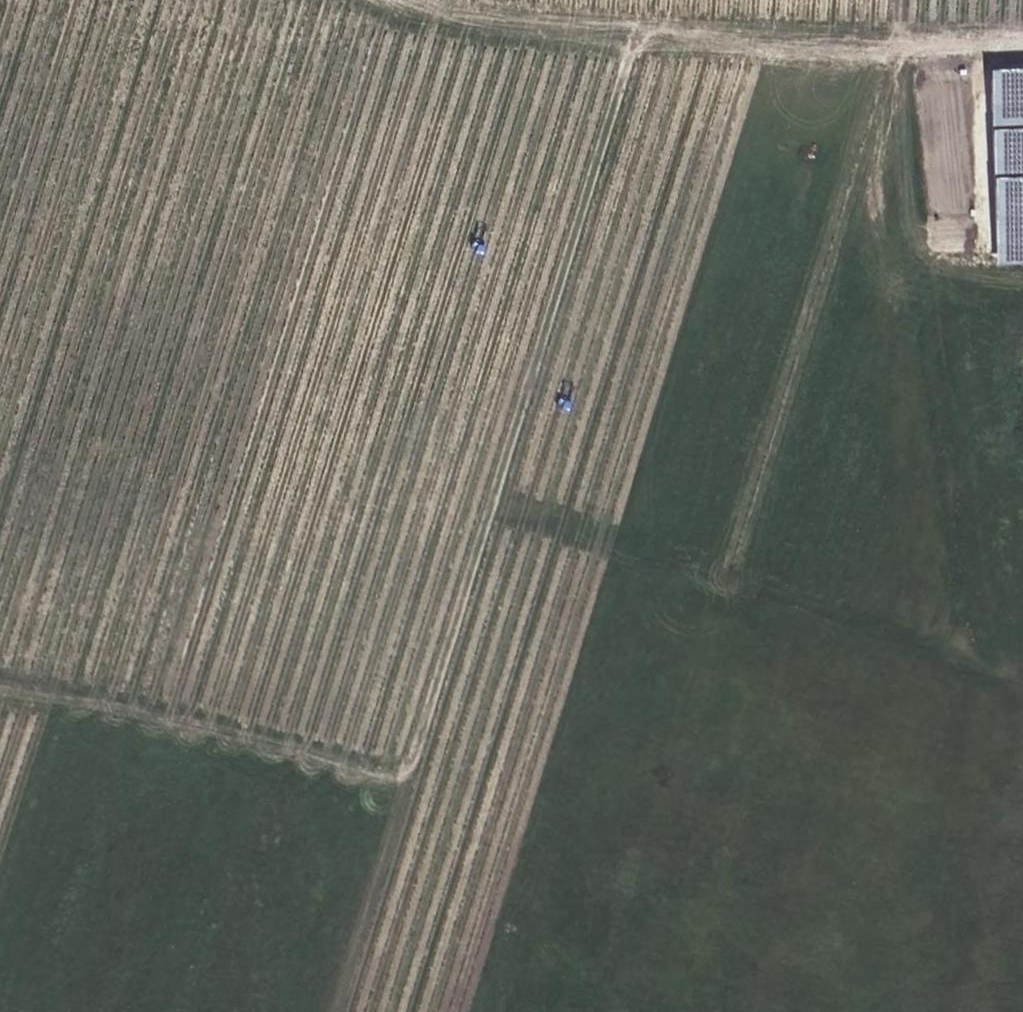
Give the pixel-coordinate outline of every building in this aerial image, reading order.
[(993,67),(999,267),(1022,266),(1022,66),(993,67)]
